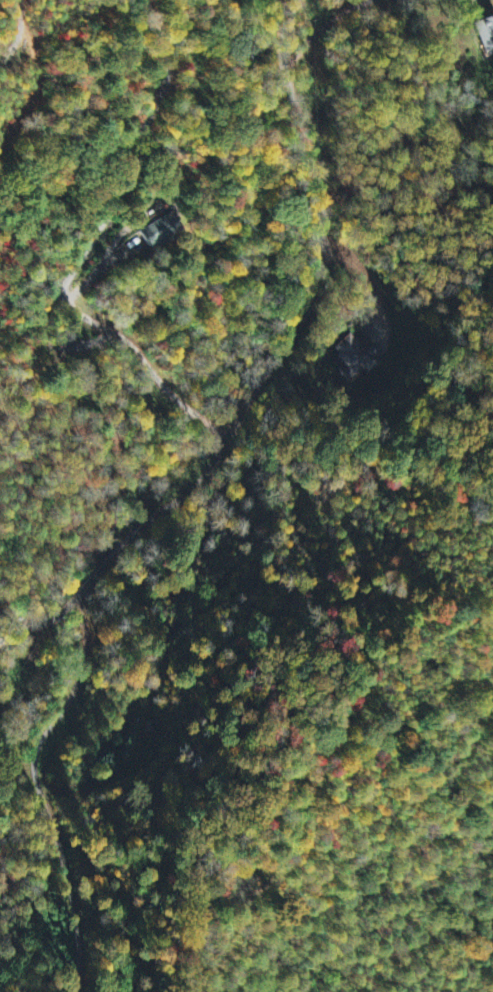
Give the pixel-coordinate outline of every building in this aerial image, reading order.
[(484,53),(492,50),(492,16),(473,23),(484,53)] [(147,243),(151,249),(180,228),(169,213),(138,236),(145,245),(147,243)] [(333,346),(350,381),(384,366),(374,343),(367,347),(364,339),(356,343),(353,337),(333,346)]
